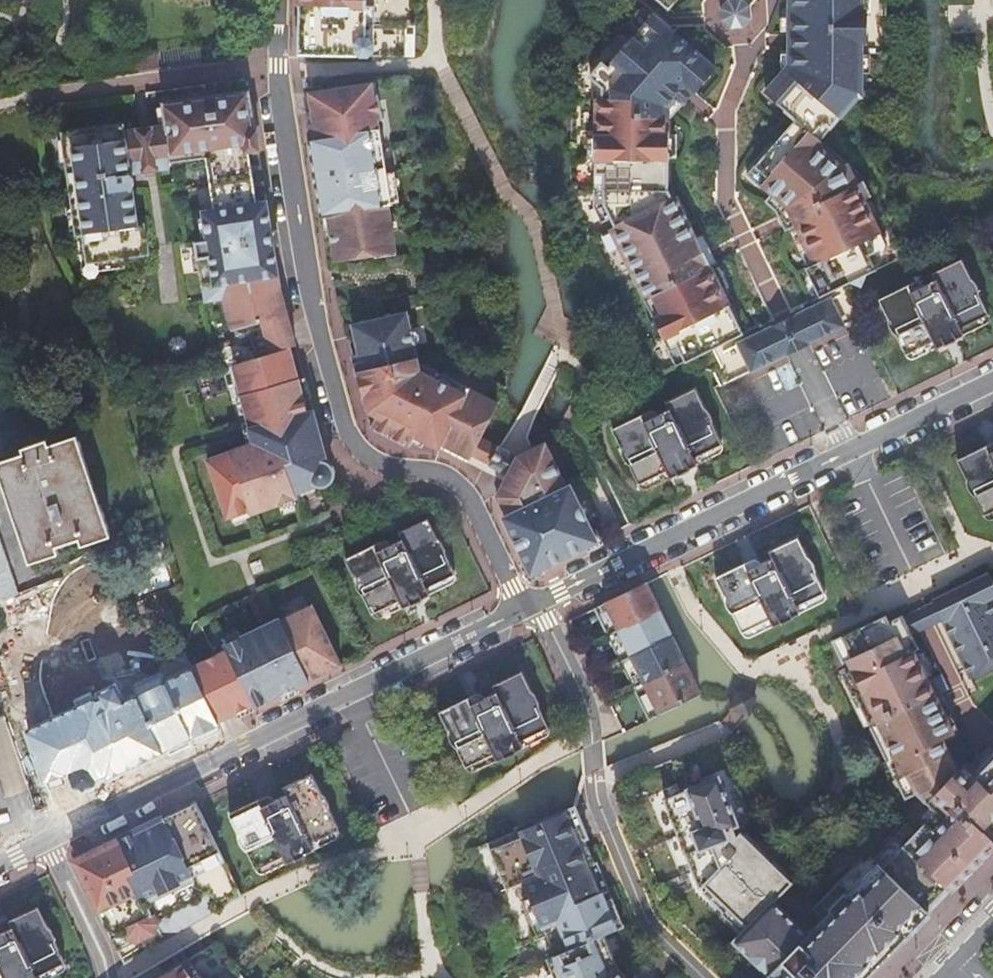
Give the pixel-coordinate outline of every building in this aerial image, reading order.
[(299,53),(356,54),(357,50),(362,55),(369,55),(374,50),(374,42),(369,37),(366,37),(367,24),(367,5),(367,0),(300,0),(299,53)] [(667,9),(675,0),(657,0),(667,9)] [(719,9),(720,21),(729,28),(741,27),(748,19),(747,7),(743,3),(739,0),(728,0),(727,0),(719,9)] [(788,17),(788,32),(788,33),(788,41),(788,47),(788,51),(788,65),(784,70),(764,93),(794,120),(754,165),(754,166),(766,177),(760,184),(762,185),(770,193),(763,202),(774,211),(776,217),(779,222),(781,227),(783,231),(795,225),(806,248),(813,263),(806,267),(804,268),(817,296),(849,281),(859,286),(864,274),(874,269),(867,254),(873,251),(867,239),(878,233),(862,201),(854,184),(849,187),(838,166),(813,144),(856,95),(859,95),(859,73),(859,54),(859,41),(864,41),(865,13),(860,13),(860,0),(788,0),(788,17)] [(869,0),(860,0),(860,13),(865,13),(869,13),(869,0)] [(375,5),(367,5),(367,24),(374,24),(375,24),(375,5)] [(639,30),(652,15),(644,9),(637,9),(630,16),(631,24),(639,30)] [(684,360),(740,333),(719,291),(709,270),(708,267),(709,267),(694,237),(693,237),(673,197),(670,199),(666,190),(666,118),(669,118),(685,100),(688,96),(691,92),(693,93),(695,91),(714,69),(671,32),(667,28),(652,15),(639,30),(640,31),(632,40),(631,39),(611,62),(612,63),(607,69),(600,63),(589,77),(591,78),(601,87),(601,98),(595,98),(595,137),(595,158),(594,173),(604,173),(603,204),(609,217),(614,226),(609,228),(610,230),(619,248),(654,318),(662,336),(667,346),(675,342),(684,360)] [(779,32),(788,32),(788,17),(779,17),(779,32)] [(780,67),(784,70),(788,65),(788,51),(780,51),(780,67)] [(868,73),(869,54),(859,54),(859,73),(868,73)] [(601,98),(601,87),(591,78),(591,99),(595,98),(601,98)] [(378,94),(376,81),(369,82),(371,95),(378,94)] [(371,95),(369,82),(310,91),(315,122),(318,141),(311,142),(322,214),(328,213),(330,228),(335,258),(374,252),(376,252),(375,247),(395,244),(388,204),(392,203),(391,201),(387,173),(378,117),(381,117),(378,94),(371,95)] [(260,150),(250,91),(163,103),(164,107),(166,122),(166,126),(125,132),(124,125),(64,133),(64,139),(68,162),(74,208),(77,230),(78,234),(84,234),(88,262),(124,257),(149,254),(145,224),(138,225),(133,188),(135,184),(134,178),(131,175),(131,173),(130,166),(169,161),(171,161),(171,162),(207,157),(215,210),(205,212),(205,216),(209,239),(209,240),(197,242),(199,254),(201,271),(203,286),(205,286),(207,300),(223,298),(233,329),(235,328),(246,362),(234,366),(242,396),(246,413),(249,423),(255,443),(249,445),(224,453),(227,462),(210,468),(227,518),(232,517),(249,511),(251,510),(252,513),(280,503),(294,498),(297,497),(296,492),(300,491),(314,486),(319,484),(328,465),(314,411),(309,412),(305,399),(304,396),(301,397),(297,383),(300,382),(299,379),(291,348),(296,346),(281,290),(268,202),(258,204),(250,152),(260,150)] [(318,141),(315,122),(308,123),(311,142),(318,141)] [(586,158),(595,158),(595,137),(586,137),(586,158)] [(68,162),(64,139),(59,140),(62,162),(68,162)] [(169,161),(130,166),(131,173),(170,168),(169,161)] [(846,163),(838,166),(849,187),(854,184),(862,201),(870,198),(862,180),(855,183),(846,163)] [(754,166),(754,165),(745,175),(760,187),(762,185),(760,184),(766,177),(754,166)] [(398,200),(394,172),(387,173),(391,201),(398,200)] [(603,204),(604,173),(594,173),(593,172),(592,206),(600,222),(609,217),(603,204)] [(77,230),(74,208),(68,209),(71,231),(77,230)] [(322,214),(325,229),(330,228),(328,213),(322,214)] [(205,216),(199,217),(203,240),(209,239),(205,216)] [(610,252),(619,248),(610,230),(601,234),(610,252)] [(88,262),(84,234),(78,234),(84,273),(125,267),(124,257),(88,262)] [(701,234),(694,237),(709,267),(715,263),(714,261),(712,255),(709,251),(701,234)] [(374,252),(375,257),(396,254),(395,244),(375,247),(376,252),(374,252)] [(798,252),(806,267),(813,263),(806,248),(798,252)] [(201,271),(199,254),(193,255),(195,272),(201,271)] [(911,292),(907,285),(878,299),(905,355),(933,341),(937,348),(963,335),(960,328),(988,314),(961,259),(932,273),(935,280),(923,286),(911,292)] [(709,270),(719,291),(727,287),(717,266),(709,270)] [(916,281),(907,285),(911,292),(923,286),(922,285),(921,284),(920,283),(919,282),(918,281),(916,281)] [(846,292),(794,316),(807,342),(857,318),(846,292)] [(411,327),(407,310),(352,323),(358,352),(352,353),(364,399),(372,397),(377,414),(371,424),(409,444),(411,440),(414,435),(425,440),(439,447),(442,443),(469,457),(471,454),(480,437),(493,410),(480,404),(485,395),(437,370),(434,376),(420,369),(418,361),(415,345),(411,327)] [(988,316),(988,314),(960,328),(963,335),(984,324),(985,323),(987,322),(987,320),(988,318),(988,316)] [(783,321),(772,327),(784,353),(796,348),(807,342),(794,316),(783,321)] [(654,340),(662,336),(654,318),(646,322),(654,340)] [(711,371),(718,385),(784,353),(772,327),(690,365),(711,371)] [(933,341),(905,355),(906,355),(908,357),(911,357),(913,358),(916,358),(937,348),(933,341)] [(675,342),(667,346),(666,347),(674,365),(684,360),(675,342)] [(437,370),(418,361),(420,369),(434,376),(437,370)] [(306,377),(299,379),(300,382),(297,383),(301,397),(304,396),(305,399),(312,397),(306,377)] [(644,421),(641,414),(611,428),(638,484),(666,470),(670,477),(696,464),(693,457),(721,444),(694,388),(665,402),(668,409),(656,415),(644,421)] [(485,395),(480,404),(493,410),(498,402),(485,395)] [(242,396),(236,398),(241,415),(246,413),(242,396)] [(372,397),(364,399),(371,424),(377,414),(372,397)] [(649,410),(641,414),(644,421),(656,415),(655,414),(655,413),(654,412),(652,411),(651,410),(650,410),(649,410)] [(249,423),(243,424),(246,435),(249,445),(255,443),(249,423)] [(414,435),(411,440),(422,445),(425,440),(414,435)] [(0,462),(0,476),(29,562),(58,552),(55,545),(80,537),(82,544),(108,535),(75,437),(49,446),(47,438),(22,446),(24,454),(0,462)] [(480,437),(471,454),(490,464),(499,447),(480,437)] [(545,442),(534,447),(543,464),(553,459),(545,442)] [(721,446),(721,444),(693,457),(696,464),(718,454),(719,453),(720,451),(721,449),(721,447),(721,446)] [(543,464),(534,447),(531,448),(517,455),(507,450),(499,446),(499,447),(490,464),(498,468),(508,473),(504,480),(497,494),(497,495),(506,515),(504,516),(530,572),(531,572),(596,540),(569,484),(566,486),(553,459),(543,464)] [(989,453),(986,446),(957,461),(984,515),(992,511),(992,451),(989,453)] [(224,453),(207,460),(210,468),(227,462),(224,453)] [(666,470),(638,484),(639,485),(641,486),(644,487),(646,487),(649,487),(670,477),(666,470)] [(314,486),(300,491),(302,495),(316,491),(314,486)] [(294,498),(280,503),(282,509),(296,504),(294,498)] [(249,511),(232,517),(234,522),(251,517),(249,511)] [(344,558),(371,614),(399,600),(403,607),(429,594),(426,587),(454,573),(427,518),(398,532),(401,539),(389,545),(377,550),(373,544),(344,558)] [(771,559),(759,565),(748,570),(744,564),(715,578),(742,633),(770,619),(773,626),(800,613),(796,606),(824,593),(797,538),(768,552),(771,559)] [(382,540),(373,544),(377,550),(389,545),(388,543),(385,541),(382,540)] [(748,570),(759,565),(759,564),(758,562),(757,561),(756,561),(754,560),(753,560),(744,564),(748,570)] [(426,587),(429,594),(450,583),(454,579),(454,573),(426,587)] [(971,678),(992,667),(992,581),(989,573),(933,601),(934,602),(942,620),(971,678)] [(648,584),(647,583),(608,602),(596,607),(649,719),(661,713),(700,694),(676,643),(651,592),(648,584)] [(796,606),(800,613),(820,603),(822,602),(823,600),(824,599),(824,597),(824,595),(824,593),(796,606)] [(399,600),(371,614),(372,614),(377,616),(381,617),(403,607),(399,600)] [(921,608),(903,617),(911,635),(929,626),(942,620),(934,602),(921,608)] [(293,683),(339,662),(314,608),(282,622),(281,620),(241,638),(225,646),(222,647),(225,652),(190,668),(216,724),(255,706),(256,708),(296,690),(293,683)] [(871,854),(929,911),(930,911),(950,890),(992,846),(992,752),(992,753),(988,749),(972,765),(971,763),(960,770),(944,742),(955,737),(942,710),(935,694),(941,692),(948,688),(942,676),(929,682),(913,650),(918,648),(911,635),(903,617),(902,616),(889,622),(886,615),(842,637),(852,658),(856,667),(845,672),(856,695),(870,724),(888,760),(895,775),(910,769),(920,790),(924,799),(871,854)] [(770,619),(742,633),(743,634),(745,635),(747,636),(750,636),(752,636),(773,626),(770,619)] [(239,634),(224,642),(225,646),(241,638),(239,634)] [(843,662),(852,658),(842,637),(833,641),(843,662)] [(293,683),(296,690),(342,669),(339,662),(293,683)] [(216,724),(190,668),(126,697),(120,681),(72,702),(76,711),(21,735),(43,787),(72,775),(79,790),(218,731),(216,724)] [(471,705),(467,698),(438,712),(465,767),(493,754),(496,761),(523,748),(519,741),(547,727),(521,672),(491,686),(495,693),(482,699),(471,705)] [(948,708),(941,692),(935,694),(942,710),(948,708)] [(476,694),(467,698),(471,705),(482,699),(482,698),(481,697),(480,696),(479,695),(478,694),(476,694)] [(864,728),(870,724),(856,695),(850,699),(864,728)] [(519,741),(523,748),(544,737),(545,736),(546,735),(547,733),(547,731),(548,729),(547,727),(519,741)] [(493,754),(465,767),(466,768),(468,769),(470,770),(473,771),(475,771),(496,761),(493,754)] [(889,779),(895,775),(888,760),(881,763),(889,779)] [(906,797),(920,790),(910,769),(895,775),(906,797)] [(260,806),(257,800),(228,814),(255,869),(283,856),(286,862),(313,849),(309,843),(337,829),(310,774),(281,788),(284,795),(272,801),(260,806)] [(909,930),(923,916),(926,913),(929,911),(871,854),(868,851),(862,857),(849,871),(813,908),(823,918),(808,934),(774,900),(792,881),(790,879),(743,834),(741,831),(737,836),(733,825),(737,823),(731,807),(724,791),(718,776),(664,798),(699,886),(705,883),(708,887),(728,906),(748,926),(743,931),(718,957),(739,977),(863,977),(909,930)] [(265,796),(257,800),(260,806),(272,801),(271,799),(270,797),(265,796)] [(225,871),(192,803),(154,821),(134,831),(71,862),(99,920),(120,964),(173,933),(218,908),(235,898),(238,897),(225,871)] [(487,842),(506,888),(525,880),(531,895),(546,932),(547,935),(562,929),(569,948),(554,954),(546,957),(552,971),(555,977),(628,977),(619,969),(604,934),(623,925),(611,897),(604,900),(601,892),(590,865),(595,863),(594,862),(584,838),(587,837),(574,806),(487,842)] [(309,843),(313,849),(333,839),(337,835),(337,829),(309,843)] [(746,831),(743,834),(790,879),(793,876),(746,831)] [(283,856),(255,869),(256,870),(260,872),(265,873),(286,862),(283,856)] [(608,889),(597,860),(594,862),(595,863),(590,865),(601,892),(608,889)] [(728,906),(708,887),(703,891),(723,911),(728,906)] [(531,895),(521,899),(536,936),(546,932),(531,895)] [(748,926),(728,906),(723,911),(722,911),(743,931),(748,926)] [(0,933),(0,977),(36,977),(35,976),(63,963),(36,907),(7,921),(10,928),(0,933)] [(562,929),(547,935),(554,954),(569,948),(562,929)] [(179,965),(189,977),(199,977),(186,960),(179,965)] [(36,977),(48,977),(59,973),(62,968),(63,963),(35,976),(36,977)] [(179,965),(158,977),(189,977),(179,965)]
